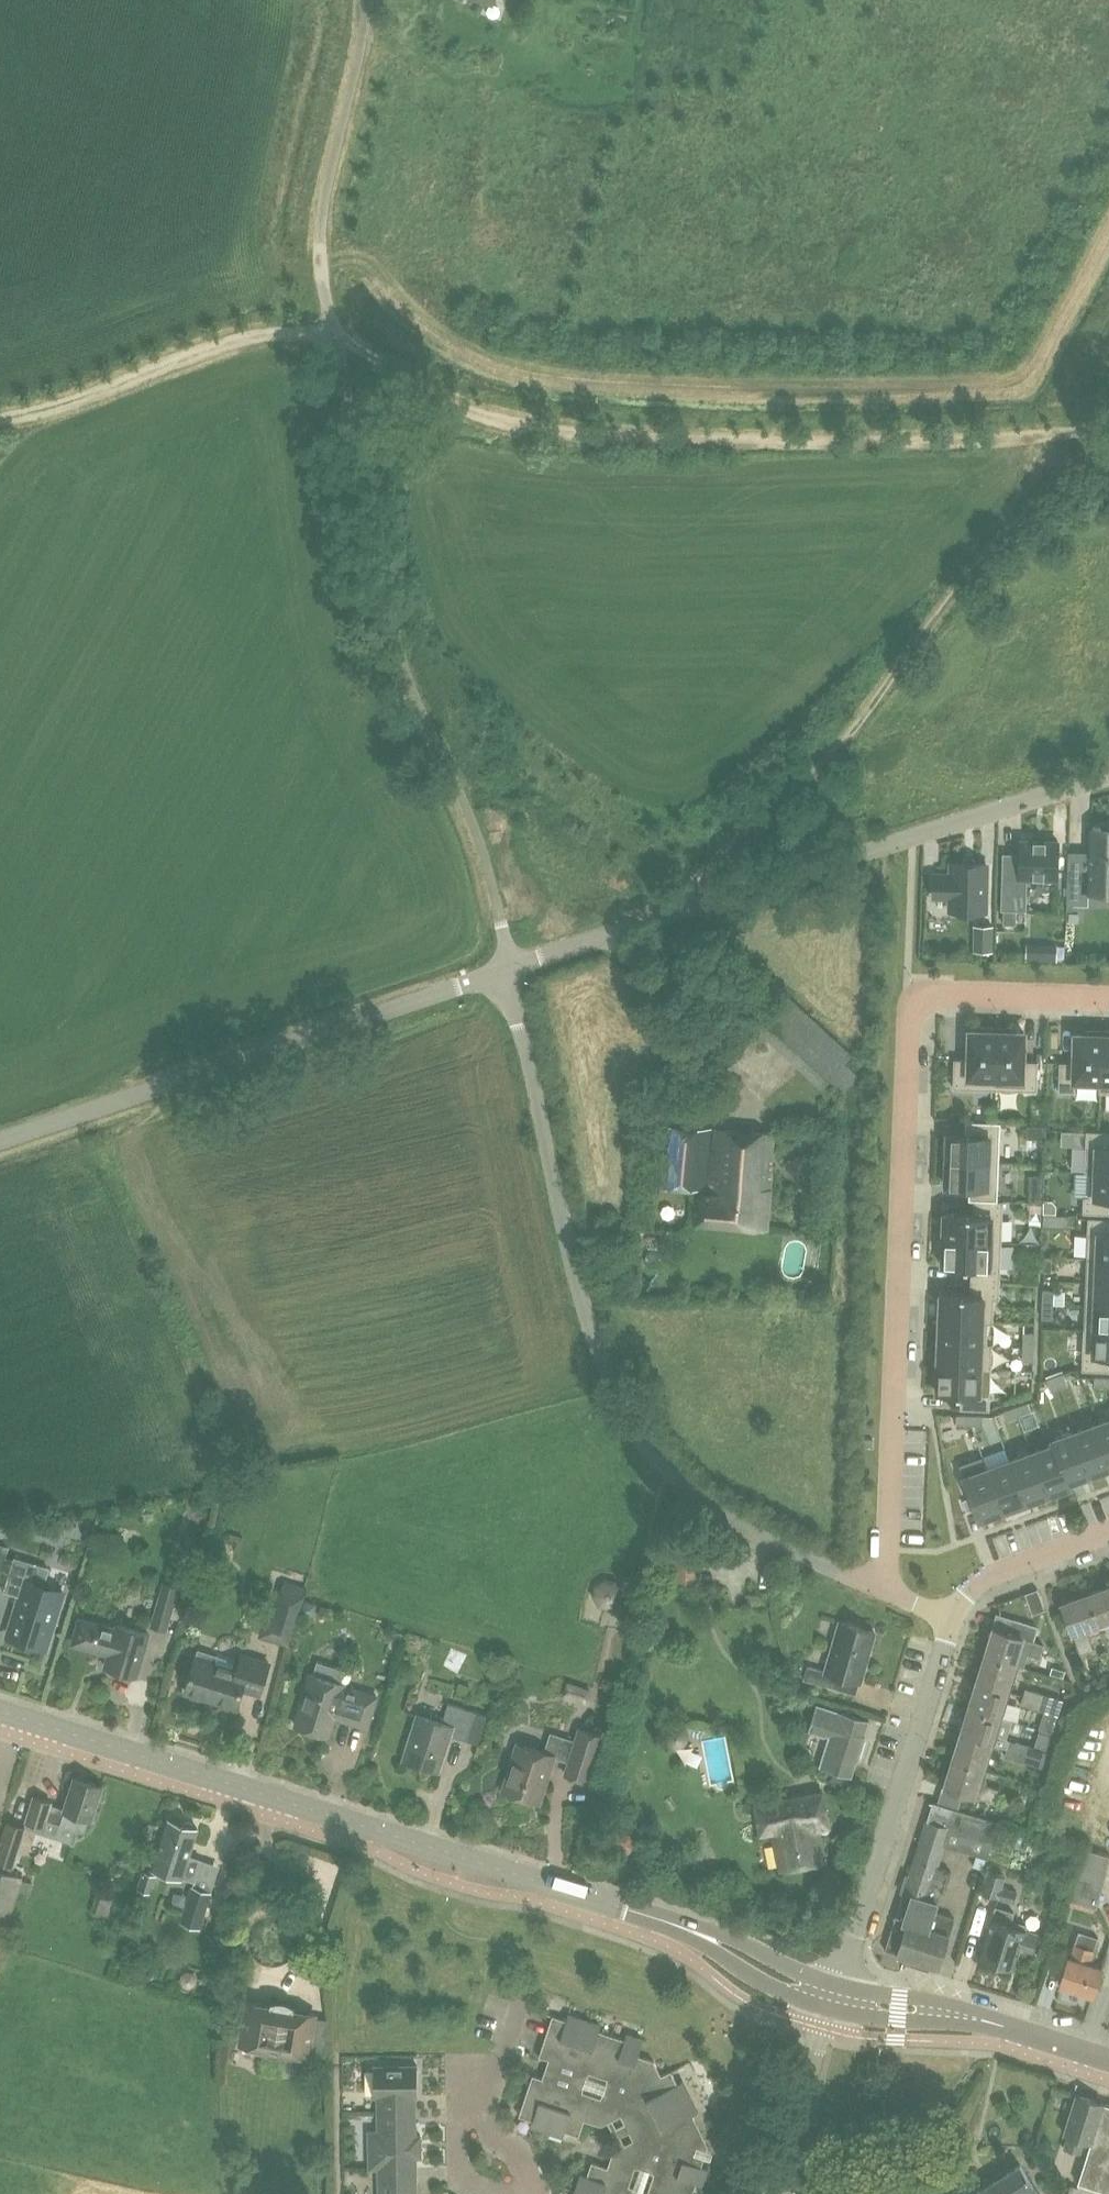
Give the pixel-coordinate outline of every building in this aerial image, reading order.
[(537,12),(555,14),(556,0),(538,0),(537,12)] [(1089,893),(1108,893),(1108,827),(1090,826),(1090,825),(1089,842),(1090,842),(1089,893)] [(1002,852),(1000,909),(1025,909),(1026,878),(1058,879),(1059,840),(1019,839),(1019,853),(1002,852)] [(984,859),(951,858),(951,871),(933,870),(933,892),(952,893),(952,909),(983,910),(984,859)] [(1068,906),(1068,904),(1073,904),(1073,906),(1081,906),(1082,880),(1067,879),(1067,906),(1068,906)] [(991,950),(991,922),(977,922),(977,950),(991,950)] [(1055,946),(1045,946),(1045,960),(1055,960),(1055,946)] [(1017,989),(1018,977),(997,976),(997,988),(1017,989)] [(953,1087),(995,1088),(997,1030),(969,1030),(968,1059),(954,1059),(953,1087)] [(997,1030),(995,1088),(1037,1090),(1038,1061),(1023,1061),(1024,1031),(997,1030)] [(1075,1080),(1100,1081),(1101,1081),(1102,1030),(1086,1030),(1085,1033),(1075,1033),(1074,1062),(1060,1062),(1059,1090),(1075,1091),(1075,1080)] [(1100,1081),(1099,1092),(1108,1092),(1108,1030),(1102,1030),(1101,1081),(1100,1081)] [(664,1104),(681,1106),(683,1092),(665,1090),(664,1104)] [(947,1159),(999,1161),(1000,1122),(972,1121),(971,1134),(948,1133),(947,1159)] [(657,1185),(707,1189),(712,1127),(662,1123),(657,1185)] [(696,1222),(767,1228),(775,1132),(716,1127),(711,1194),(699,1193),(696,1222)] [(1108,1172),(1108,1131),(1087,1130),(1085,1172),(1090,1172),(1090,1171),(1108,1172)] [(997,1200),(999,1161),(947,1159),(946,1185),(970,1186),(969,1199),(974,1199),(997,1200)] [(1090,1171),(1090,1172),(1089,1196),(1084,1196),(1083,1212),(1108,1213),(1108,1172),(1090,1171)] [(1029,1202),(1043,1202),(1044,1191),(1030,1191),(1029,1202)] [(1003,1200),(997,1200),(974,1199),(974,1213),(944,1212),(944,1221),(941,1221),(940,1239),(1001,1241),(1003,1200)] [(1051,1200),(1044,1200),(1043,1212),(1055,1213),(1055,1205),(1051,1200)] [(1097,1257),(1097,1258),(1108,1258),(1108,1218),(1088,1217),(1088,1233),(1098,1234),(1097,1257)] [(971,1280),(999,1282),(1001,1241),(940,1239),(939,1256),(943,1256),(942,1265),(972,1267),(971,1280)] [(1041,1256),(1040,1270),(1051,1271),(1052,1256),(1041,1256)] [(1097,1257),(1087,1256),(1086,1281),(1108,1282),(1108,1258),(1097,1258),(1097,1257)] [(999,1297),(999,1282),(971,1280),(971,1294),(941,1293),(940,1319),(987,1321),(987,1322),(993,1322),(994,1297),(999,1297)] [(1108,1306),(1108,1282),(1086,1281),(1085,1306),(1090,1306),(1090,1305),(1108,1306)] [(1042,1303),(1053,1304),(1054,1289),(1043,1289),(1042,1303)] [(1053,1318),(1053,1304),(1042,1303),(1042,1318),(1053,1318)] [(1089,1328),(1089,1329),(1108,1330),(1108,1306),(1090,1305),(1090,1306),(1089,1328)] [(987,1343),(987,1322),(987,1321),(940,1319),(939,1343),(986,1345),(987,1343)] [(1089,1328),(1084,1328),(1082,1369),(1108,1370),(1108,1330),(1089,1329),(1089,1328)] [(1023,1346),(1034,1347),(1034,1332),(1023,1332),(1023,1346)] [(939,1343),(938,1366),(991,1369),(992,1344),(987,1343),(986,1345),(939,1343)] [(1033,1361),(1034,1347),(1023,1346),(1022,1360),(1033,1361)] [(991,1369),(938,1366),(937,1392),(961,1393),(961,1408),(989,1409),(991,1369)] [(1055,1376),(1059,1386),(1067,1383),(1063,1372),(1055,1376)] [(1050,1389),(1059,1386),(1055,1376),(1047,1378),(1050,1389)] [(1094,1385),(1107,1386),(1108,1377),(1095,1376),(1094,1385)] [(1015,1406),(1018,1415),(1031,1410),(1028,1402),(1015,1406)] [(1006,1419),(1018,1415),(1015,1406),(1003,1411),(1006,1419)] [(969,1424),(970,1415),(957,1414),(956,1423),(969,1424)] [(983,1415),(970,1415),(969,1424),(983,1424),(983,1415)] [(1097,1423),(1108,1455),(1108,1419),(1097,1423)] [(1075,1431),(1090,1473),(1108,1466),(1108,1455),(1097,1423),(1075,1431)] [(1090,1473),(1075,1431),(1052,1440),(1054,1444),(1054,1443),(1068,1481),(1069,1481),(1090,1473)] [(1054,1444),(1032,1452),(1047,1494),(1070,1485),(1069,1481),(1068,1481),(1054,1443),(1054,1444)] [(1047,1494),(1032,1452),(1009,1460),(1025,1502),(1047,1494)] [(1009,1460),(987,1468),(1002,1510),(1025,1502),(1009,1460)] [(1002,1510),(987,1468),(964,1476),(979,1518),(1002,1510)] [(67,1541),(66,1551),(85,1552),(86,1542),(67,1541)] [(5,1556),(9,1545),(0,1543),(0,1561),(3,1564),(5,1556)] [(9,1635),(46,1647),(63,1591),(25,1579),(31,1560),(14,1556),(4,1591),(20,1595),(9,1635)] [(600,1605),(611,1607),(621,1601),(623,1590),(617,1580),(605,1578),(596,1583),(593,1594),(600,1605)] [(150,1625),(167,1630),(176,1599),(180,1586),(162,1581),(159,1593),(150,1625)] [(1089,1592),(1099,1621),(1108,1618),(1108,1584),(1089,1592)] [(259,1636),(288,1644),(296,1619),(305,1591),(281,1585),(272,1611),(267,1610),(259,1636)] [(1038,1588),(1025,1592),(1028,1601),(1041,1596),(1038,1588)] [(1074,1630),(1081,1651),(1093,1646),(1086,1626),(1099,1621),(1089,1592),(1062,1601),(1073,1631),(1074,1630)] [(306,1600),(303,1611),(313,1614),(316,1603),(306,1600)] [(994,1626),(985,1652),(1016,1661),(1024,1664),(1028,1651),(1040,1654),(1044,1642),(1034,1639),(1038,1626),(1016,1619),(999,1613),(995,1626),(994,1626)] [(105,1666),(136,1675),(149,1633),(117,1624),(116,1628),(77,1616),(70,1641),(109,1653),(105,1666)] [(804,1678),(835,1687),(839,1674),(861,1680),(875,1630),(840,1620),(826,1669),(808,1664),(804,1678)] [(1007,1687),(1015,1664),(1016,1661),(985,1652),(977,1678),(1007,1687)] [(196,1656),(185,1690),(237,1706),(242,1687),(260,1692),(270,1662),(242,1654),(239,1662),(216,1654),(214,1661),(196,1656)] [(296,1724),(328,1735),(335,1711),(369,1722),(377,1696),(343,1686),(344,1684),(312,1674),(296,1724)] [(977,1678),(969,1704),(999,1714),(1007,1687),(977,1678)] [(583,1702),(587,1703),(592,1689),(567,1680),(562,1695),(568,1697),(568,1695),(583,1700),(583,1702)] [(1021,1702),(1040,1708),(1045,1692),(1025,1686),(1021,1702)] [(1040,1708),(1059,1714),(1064,1698),(1045,1692),(1040,1708)] [(408,1760),(439,1770),(451,1734),(479,1743),(488,1714),(475,1710),(448,1702),(443,1717),(437,1720),(417,1714),(408,1740),(413,1742),(408,1760)] [(857,1760),(858,1760),(866,1735),(865,1734),(869,1720),(816,1703),(808,1731),(827,1737),(818,1766),(852,1776),(857,1760)] [(969,1704),(961,1730),(991,1740),(990,1743),(1007,1748),(1005,1755),(1023,1761),(1028,1745),(1009,1739),(1007,1739),(1012,1720),(999,1716),(999,1714),(969,1704)] [(1034,1723),(1027,1706),(1014,1711),(1021,1728),(1034,1723)] [(589,1778),(595,1780),(600,1762),(594,1760),(602,1735),(580,1727),(565,1773),(588,1780),(589,1778)] [(991,1740),(961,1730),(953,1757),(983,1766),(990,1743),(991,1740)] [(502,1790),(540,1801),(561,1737),(562,1737),(562,1736),(551,1732),(545,1751),(524,1744),(518,1760),(512,1759),(502,1790)] [(1028,1745),(1023,1761),(1043,1767),(1048,1751),(1028,1745)] [(966,1809),(971,1810),(985,1814),(991,1797),(996,1799),(1000,1786),(979,1780),(983,1766),(953,1757),(945,1784),(972,1792),(966,1809)] [(45,1827),(47,1820),(78,1829),(85,1831),(89,1818),(92,1819),(103,1786),(75,1777),(65,1808),(52,1804),(53,1800),(33,1794),(24,1821),(45,1827)] [(772,1830),(780,1869),(825,1861),(818,1827),(829,1825),(823,1790),(755,1803),(760,1832),(772,1830)] [(927,1818),(922,1833),(945,1840),(944,1844),(960,1848),(971,1810),(966,1809),(965,1811),(933,1801),(928,1818),(927,1818)] [(971,1810),(960,1848),(975,1853),(972,1864),(982,1867),(986,1857),(987,1857),(998,1821),(984,1817),(985,1814),(971,1810)] [(153,1868),(195,1880),(197,1873),(202,1858),(189,1854),(198,1827),(168,1818),(158,1851),(159,1851),(153,1868)] [(6,1820),(0,1841),(0,1862),(14,1867),(27,1826),(6,1820)] [(630,1852),(635,1836),(618,1830),(613,1847),(630,1852)] [(922,1833),(921,1838),(944,1845),(944,1844),(945,1840),(922,1833)] [(886,1948),(912,1957),(928,1908),(926,1907),(929,1898),(927,1898),(938,1865),(944,1845),(921,1838),(908,1878),(905,1877),(901,1890),(904,1891),(886,1948)] [(1097,1907),(1108,1866),(1108,1854),(1084,1847),(1069,1898),(1097,1907)] [(912,1957),(939,1965),(949,1932),(954,1916),(936,1910),(939,1900),(938,1899),(941,1890),(945,1892),(952,1870),(938,1865),(927,1898),(929,1898),(926,1907),(928,1908),(912,1957)] [(19,1887),(30,1891),(34,1881),(22,1877),(22,1876),(0,1869),(0,1952),(19,1887)] [(137,1887),(151,1892),(156,1875),(157,1874),(152,1872),(143,1869),(137,1887)] [(999,1898),(1013,1902),(1017,1890),(1003,1885),(1006,1875),(988,1869),(981,1891),(999,1897),(999,1898)] [(180,1921),(201,1927),(205,1914),(210,1916),(216,1896),(211,1894),(212,1891),(191,1884),(180,1921)] [(92,1909),(108,1914),(113,1899),(97,1894),(92,1909)] [(980,1958),(1013,1969),(1014,1966),(1020,1948),(1032,1952),(1039,1932),(1011,1924),(1014,1911),(996,1905),(980,1955),(981,1955),(980,1958)] [(1060,1984),(1093,1994),(1102,1965),(1090,1961),(1098,1936),(1079,1930),(1071,1955),(1069,1955),(1060,1984)] [(180,1978),(184,1984),(190,1986),(196,1982),(198,1976),(194,1970),(188,1969),(182,1972),(180,1978)] [(282,2057),(285,2056),(286,2051),(308,2055),(316,2013),(293,2009),(294,2005),(292,2003),(290,2002),(288,2001),(285,2000),(283,2000),(278,2000),(276,2000),(273,2000),(271,2001),(270,2005),(248,2002),(240,2043),(263,2047),(262,2052),(264,2053),(266,2055),(268,2055),(271,2056),(273,2057),(275,2057),(278,2057),(282,2057)] [(533,2074),(520,2115),(533,2119),(531,2125),(564,2136),(566,2130),(579,2135),(585,2119),(602,2125),(622,2115),(628,2127),(634,2139),(614,2149),(608,2167),(592,2162),(588,2175),(582,2173),(575,2193),(693,2193),(697,2183),(702,2185),(708,2168),(707,2167),(692,2162),(697,2146),(690,2131),(700,2126),(693,2113),(699,2111),(691,2095),(684,2080),(678,2083),(672,2070),(662,2075),(655,2060),(639,2055),(644,2039),(627,2033),(625,2039),(599,2030),(601,2024),(569,2013),(567,2019),(553,2014),(540,2055),(549,2058),(543,2077),(533,2074)] [(378,2096),(378,2110),(394,2110),(393,2095),(418,2095),(418,2065),(374,2065),(374,2096),(378,2096)] [(1108,2192),(1108,2104),(1077,2094),(1065,2132),(1069,2134),(1065,2147),(1081,2152),(1085,2138),(1091,2139),(1078,2183),(1108,2192)] [(394,2110),(378,2110),(378,2130),(369,2130),(369,2146),(370,2168),(379,2168),(379,2175),(394,2174),(394,2167),(417,2167),(416,2156),(421,2156),(421,2145),(421,2134),(416,2134),(416,2123),(394,2124),(394,2110)] [(987,2184),(993,2193),(1041,2193),(1021,2163),(987,2184)] [(417,2181),(395,2181),(394,2174),(379,2175),(379,2193),(417,2193),(417,2181)] [(987,2184),(972,2193),(993,2193),(987,2184)]
